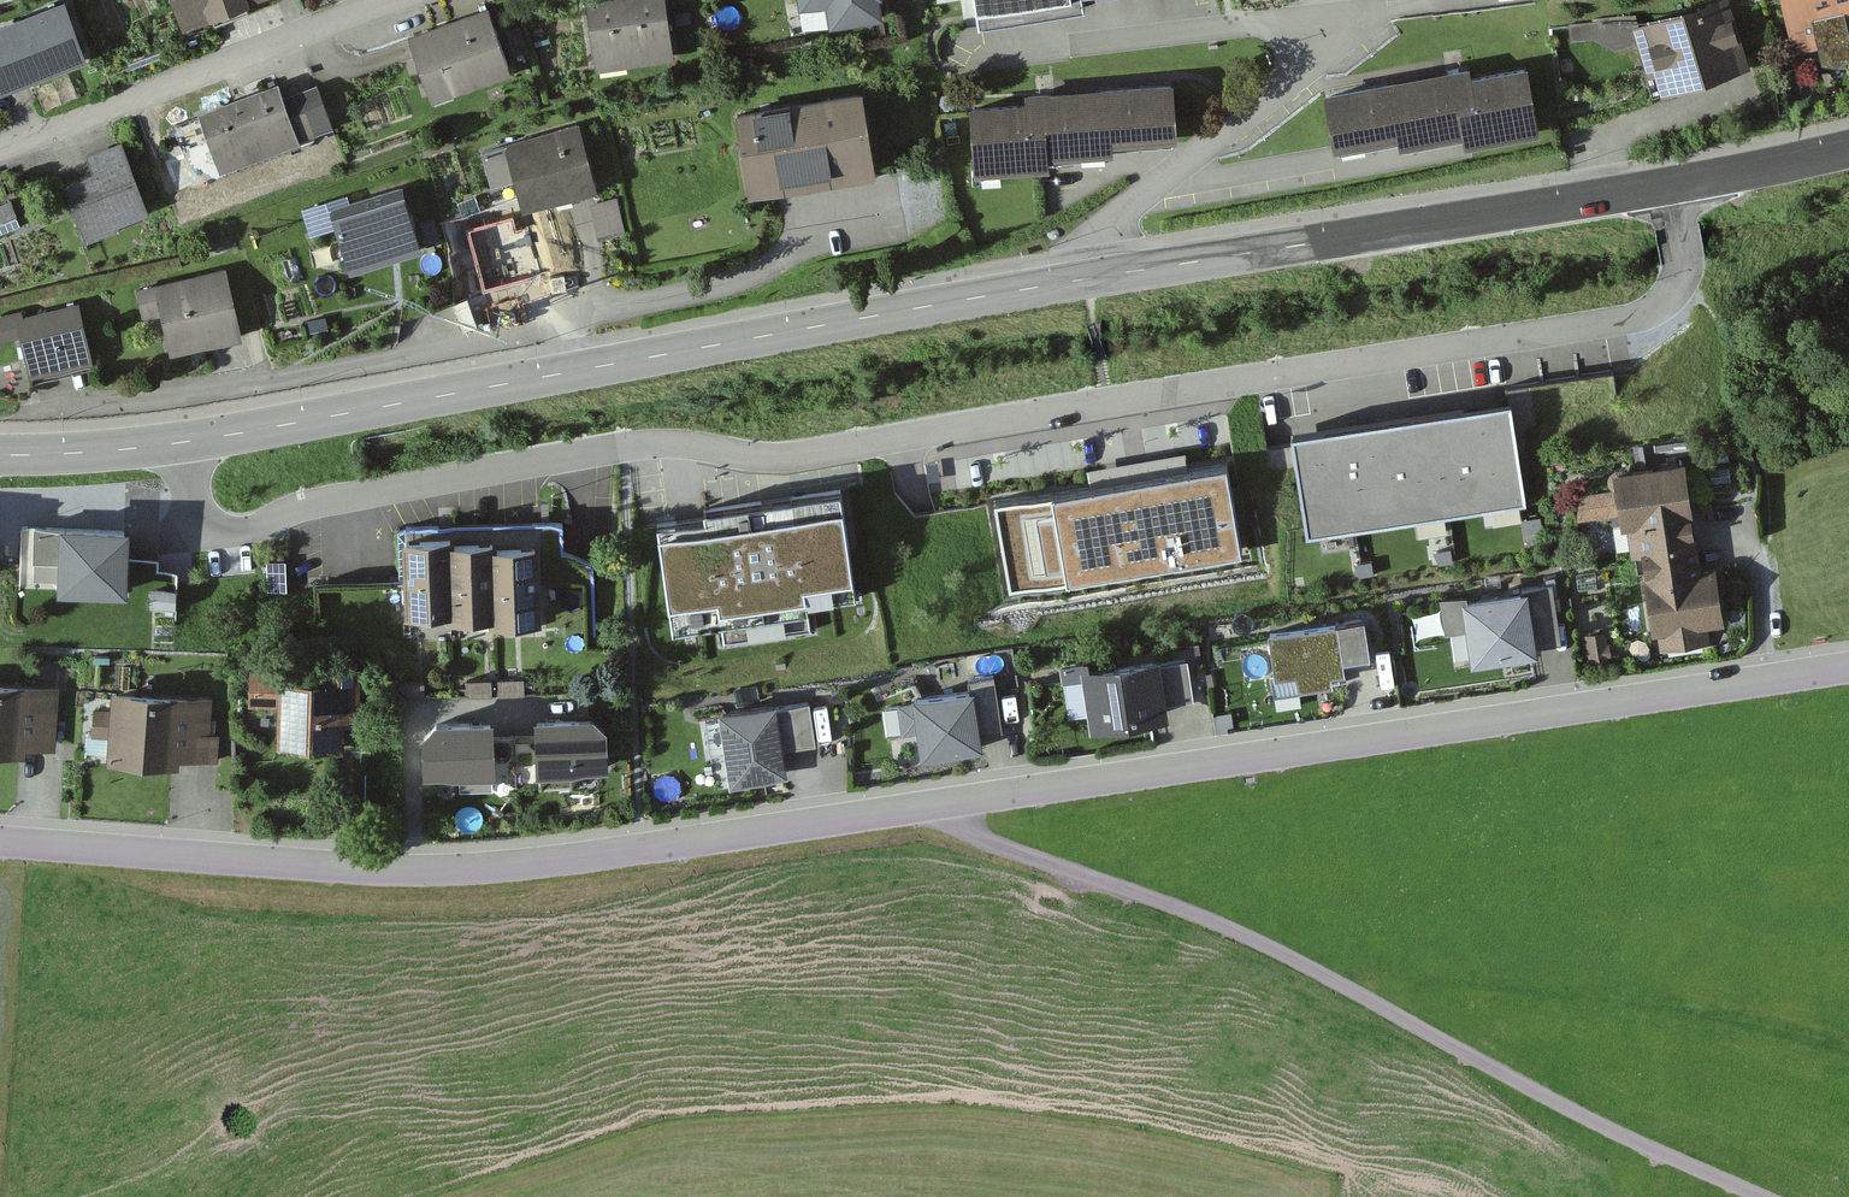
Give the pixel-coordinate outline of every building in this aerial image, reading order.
[(0,20),(0,84),(87,52),(67,0),(54,0),(0,20)] [(182,25),(249,0),(172,0),(182,25)] [(596,62),(675,51),(668,0),(588,0),(596,62)] [(797,5),(826,1),(830,22),(882,14),(880,0),(796,0),(797,5)] [(980,20),(1085,2),(1084,0),(977,0),(980,20)] [(1632,25),(1637,42),(1647,72),(1656,69),(1662,86),(1749,58),(1730,0),(1707,0),(1632,25)] [(1791,50),(1820,44),(1822,55),(1839,59),(1848,52),(1848,0),(1781,0),(1791,50)] [(488,4),(408,33),(432,99),(512,71),(488,4)] [(1616,48),(1637,42),(1632,25),(1630,19),(1569,21),(1571,38),(1592,36),(1616,48)] [(519,24),(503,31),(513,55),(529,48),(519,24)] [(1473,64),(1326,89),(1335,140),(1401,129),(1403,140),(1464,130),(1466,139),(1540,127),(1529,62),(1474,71),(1473,64)] [(1581,78),(1567,79),(1569,91),(1582,89),(1581,78)] [(1026,97),(969,101),(973,167),(1051,162),(1051,151),(1112,147),(1111,135),(1175,130),(1172,79),(1025,89),(1026,97)] [(278,80),(199,109),(221,166),(300,136),(284,94),(278,80)] [(316,82),(284,94),(300,136),(333,124),(316,82)] [(862,87),(736,108),(749,188),(875,168),(862,87)] [(196,120),(177,126),(183,144),(202,138),(196,120)] [(524,209),(599,188),(580,123),(482,150),(492,184),(515,177),(524,209)] [(120,136),(89,149),(94,163),(66,174),(89,235),(149,212),(120,136)] [(332,138),(321,141),(330,165),(340,161),(332,138)] [(422,245),(404,187),(351,203),(331,210),(336,225),(349,268),(396,253),(422,245)] [(331,210),(351,203),(348,192),(302,207),(310,233),(336,225),(331,210)] [(475,195),(458,202),(463,216),(481,208),(475,195)] [(616,197),(590,203),(598,237),(624,230),(616,197)] [(0,203),(0,219),(15,213),(10,199),(0,203)] [(433,216),(419,221),(425,241),(439,237),(433,216)] [(483,232),(453,241),(464,277),(494,268),(483,232)] [(227,264),(136,285),(144,316),(162,312),(170,348),(244,331),(236,302),(227,264)] [(0,314),(0,343),(21,338),(26,360),(29,373),(91,359),(79,302),(23,314),(22,309),(0,314)] [(326,315),(308,319),(310,330),(328,326),(326,315)] [(1510,397),(1289,431),(1306,536),(1527,502),(1516,433),(1510,397)] [(1631,551),(1640,550),(1700,542),(1687,457),(1630,465),(1625,463),(1616,463),(1610,468),(1607,474),(1609,483),(1612,488),(1617,489),(1620,512),(1622,527),(1628,527),(1631,551)] [(1179,458),(957,492),(974,598),(1195,564),(1184,494),(1179,458)] [(1577,519),(1620,512),(1617,489),(1578,495),(1577,519)] [(705,522),(657,529),(672,632),(808,613),(806,604),(855,597),(840,492),(704,512),(705,522)] [(1540,517),(1522,519),(1527,532),(1541,530),(1540,517)] [(129,520),(60,518),(59,522),(33,521),(33,526),(32,561),(57,562),(56,591),(127,593),(129,520)] [(407,613),(453,612),(452,535),(452,529),(405,530),(407,613)] [(453,618),(496,617),(494,540),(494,534),(452,535),(453,612),(453,618)] [(540,539),(494,540),(496,617),(496,623),(541,622),(540,539)] [(1700,542),(1640,550),(1652,632),(1659,631),(1662,647),(1712,639),(1710,625),(1724,622),(1716,565),(1703,567),(1700,542)] [(1451,549),(1433,551),(1439,564),(1452,562),(1451,549)] [(285,559),(267,560),(268,590),(286,589),(285,559)] [(1371,559),(1353,562),(1359,574),(1372,573),(1371,559)] [(1553,580),(1528,584),(1537,646),(1562,643),(1553,580)] [(1537,646),(1528,584),(1463,593),(1468,629),(1472,660),(1537,651),(1537,646)] [(176,588),(150,587),(150,606),(176,607),(176,588)] [(1468,629),(1463,593),(1440,597),(1446,632),(1468,629)] [(1364,611),(1337,615),(1344,659),(1371,655),(1364,611)] [(1337,615),(1269,625),(1275,673),(1298,670),(1300,686),(1332,682),(1330,670),(1345,668),(1344,659),(1337,615)] [(1608,658),(1603,630),(1585,633),(1590,661),(1608,658)] [(1157,650),(1081,663),(1092,728),(1169,715),(1167,704),(1159,660),(1157,650)] [(1187,656),(1159,660),(1167,704),(1193,700),(1187,656)] [(287,672),(251,671),(251,708),(276,708),(276,746),(338,746),(339,722),(365,722),(366,667),(318,666),(318,680),(287,679),(287,672)] [(492,675),(465,676),(465,695),(492,695),(492,675)] [(524,675),(497,676),(498,695),(525,694),(524,675)] [(972,679),(974,690),(982,738),(1004,734),(995,676),(972,679)] [(0,678),(0,750),(25,752),(25,744),(55,746),(61,683),(0,678)] [(210,691),(111,686),(110,707),(92,706),(91,733),(109,734),(107,762),(177,766),(178,758),(219,760),(221,728),(208,727),(210,691)] [(982,738),(974,690),(911,700),(912,706),(897,708),(902,742),(918,739),(923,768),(985,758),(982,738)] [(777,698),(719,706),(720,716),(726,756),(729,781),(787,773),(784,748),(778,703),(777,698)] [(809,699),(778,703),(784,748),(815,744),(809,699)] [(596,710),(537,711),(538,765),(609,764),(608,724),(596,710)] [(1231,710),(1213,714),(1216,732),(1235,729),(1231,710)] [(494,768),(493,714),(434,715),(422,729),(423,769),(494,768)] [(726,756),(720,716),(705,718),(712,758),(726,756)]
